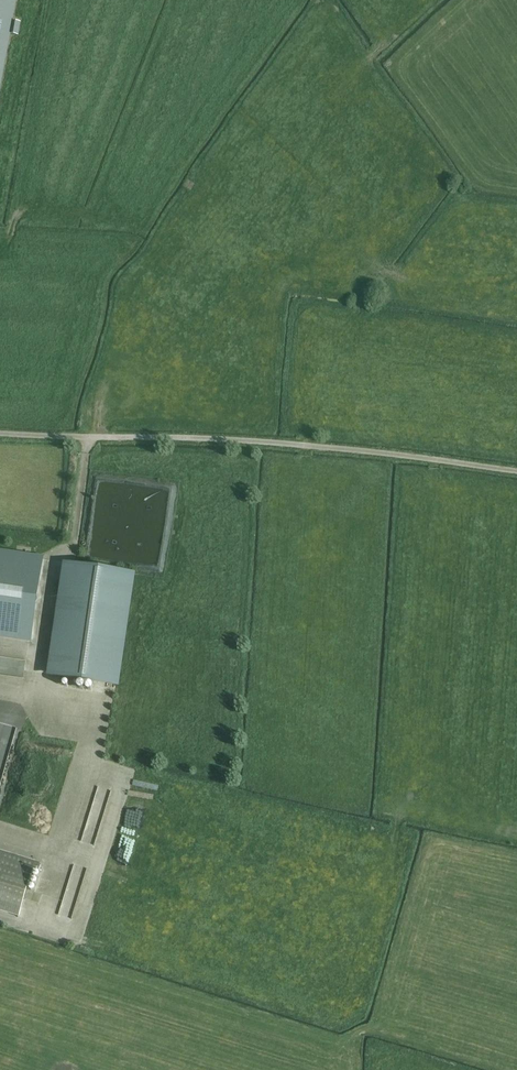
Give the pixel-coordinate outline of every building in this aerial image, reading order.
[(9,33),(18,35),(20,22),(11,21),(15,0),(0,0),(0,83),(9,33)] [(112,519),(119,544),(126,542),(129,556),(150,550),(146,538),(159,534),(156,524),(162,523),(158,510),(150,512),(147,501),(138,504),(140,512),(112,519)] [(0,553),(0,635),(29,639),(29,637),(40,560),(40,559),(0,553)] [(131,574),(66,564),(50,674),(115,684),(131,574)] [(21,908),(35,863),(0,852),(0,911),(18,917),(21,908)] [(79,853),(62,910),(74,914),(91,856),(79,853)]
